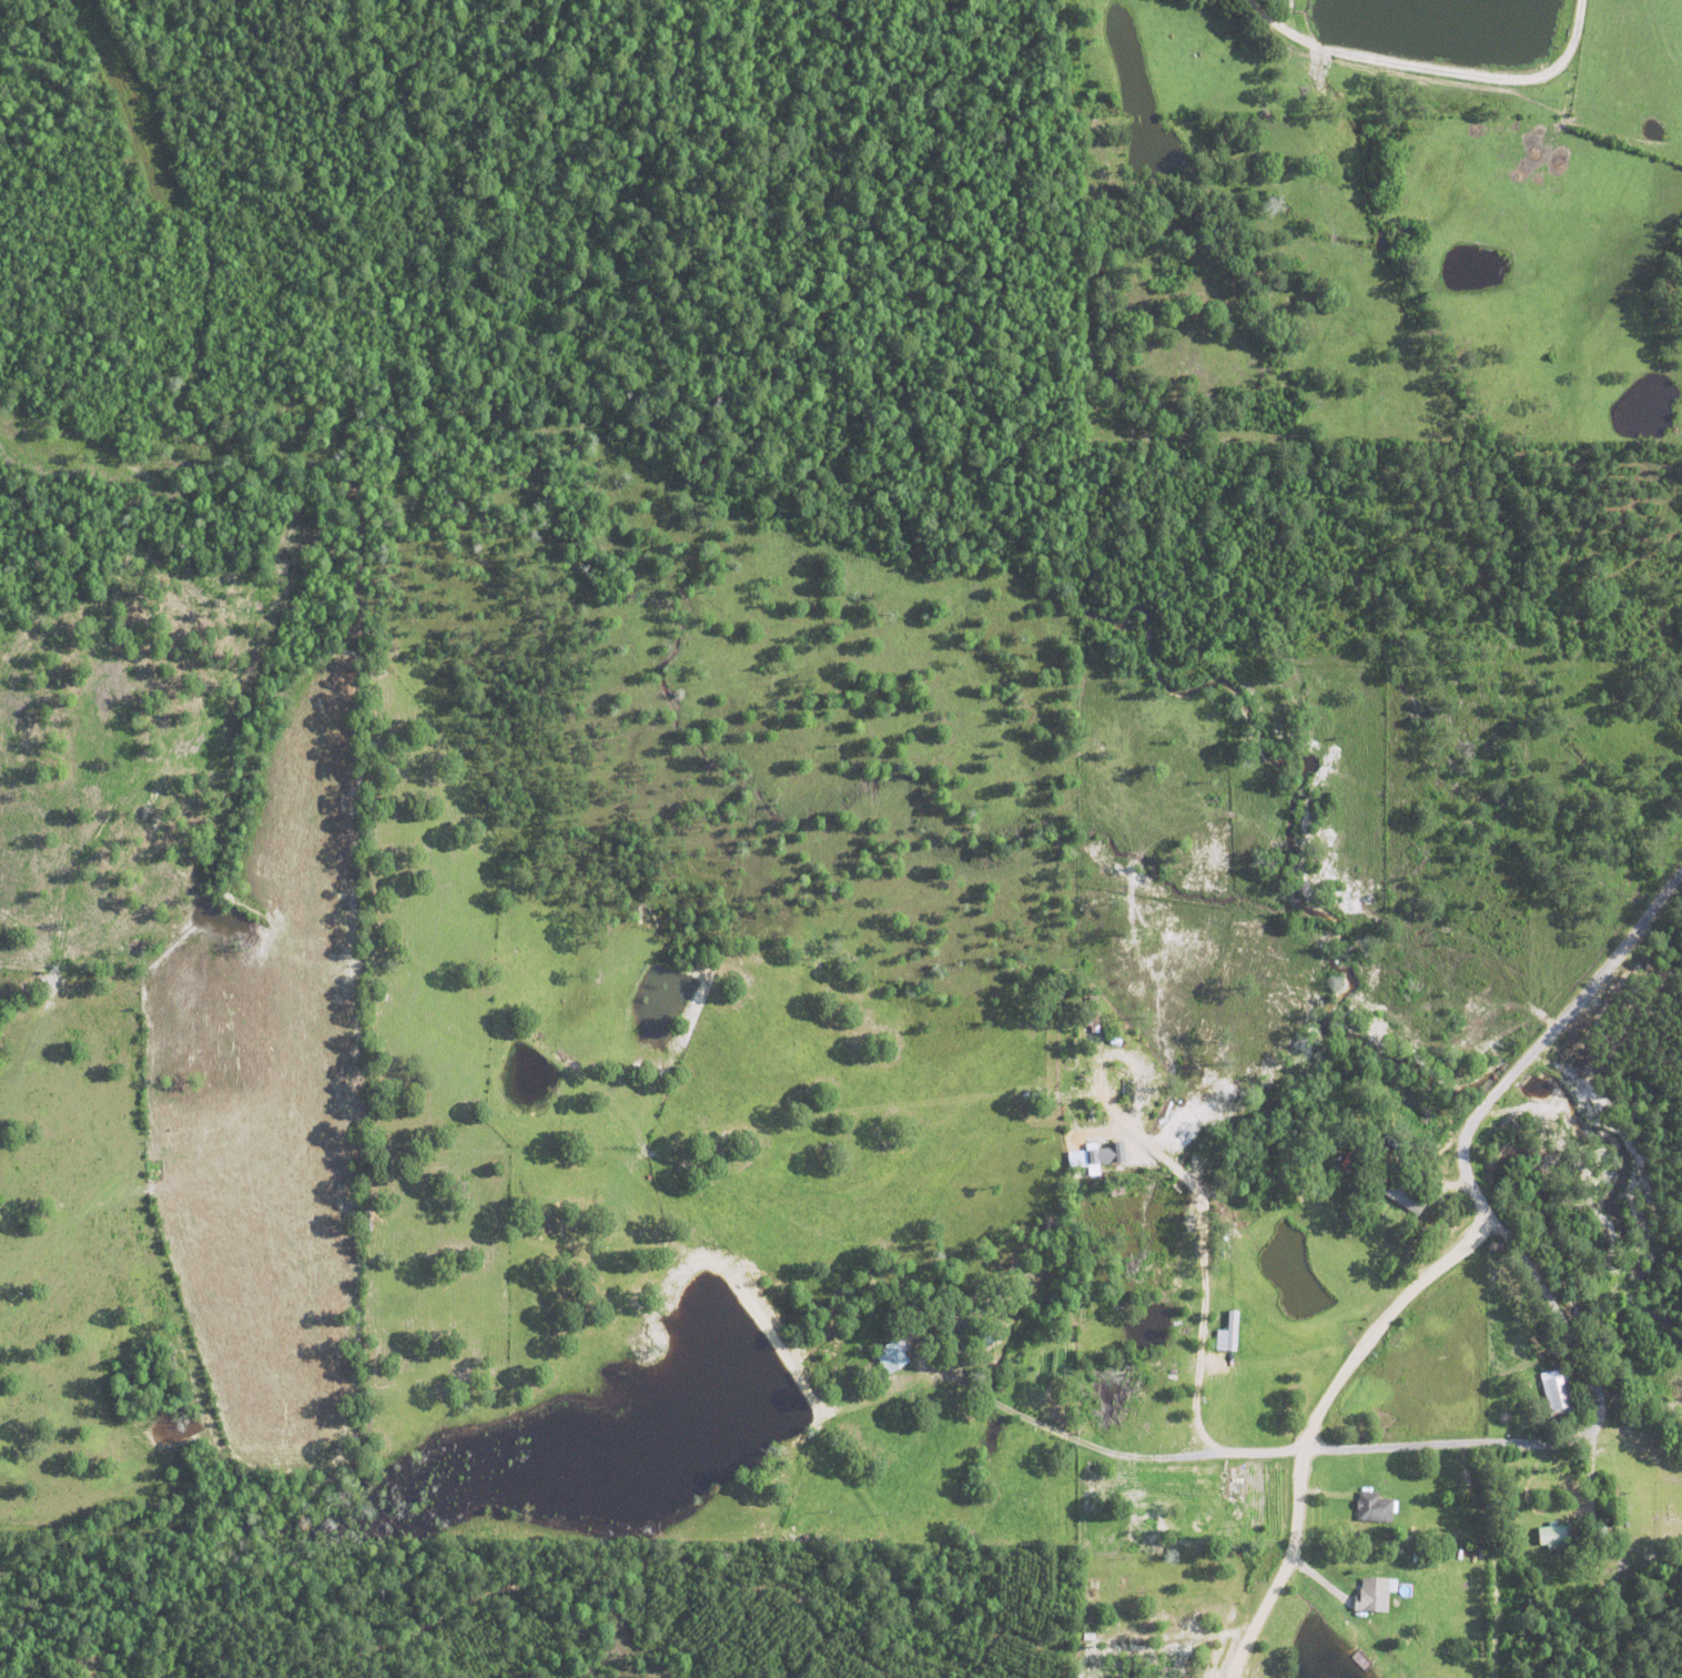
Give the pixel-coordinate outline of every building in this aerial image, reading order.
[(1067,1164),(1097,1164),(1097,1150),(1067,1150),(1067,1164)] [(1399,1177),(1389,1194),(1421,1214),(1431,1197),(1399,1177)] [(1216,1329),(1215,1350),(1236,1351),(1237,1310),(1227,1310),(1227,1330),(1216,1329)] [(873,1350),(884,1374),(909,1362),(903,1350),(909,1348),(903,1336),(873,1350)] [(1544,1389),(1551,1416),(1577,1409),(1570,1383),(1544,1389)] [(1360,1492),(1359,1518),(1392,1519),(1394,1499),(1379,1499),(1379,1493),(1360,1492)] [(1540,1527),(1542,1545),(1574,1540),(1572,1523),(1558,1525),(1558,1520),(1550,1522),(1550,1526),(1540,1527)] [(1421,1553),(1422,1561),(1447,1558),(1446,1549),(1421,1553)] [(1390,1578),(1389,1610),(1357,1609),(1357,1594),(1360,1594),(1360,1587),(1362,1587),(1364,1578),(1390,1578)]
